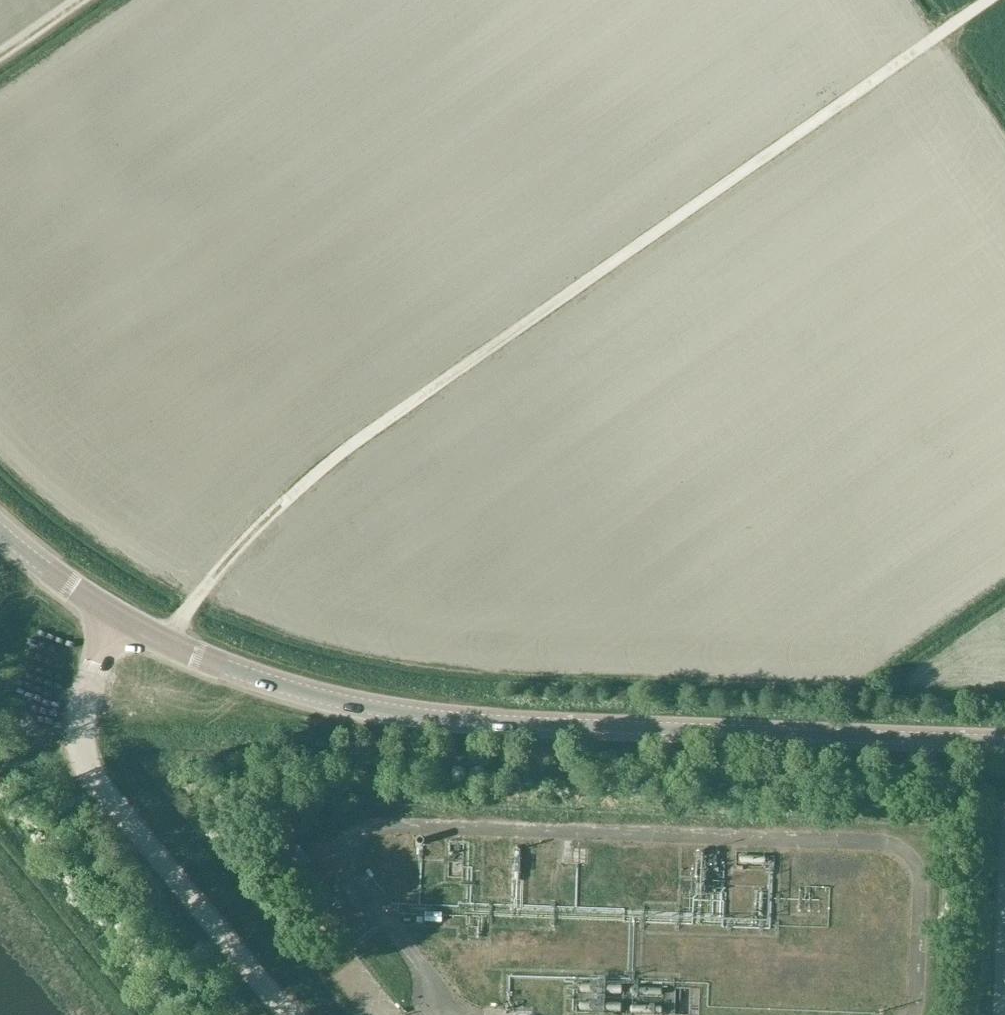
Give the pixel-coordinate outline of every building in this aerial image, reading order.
[(39,727),(30,715),(19,724),(29,736),(39,727)] [(561,861),(569,862),(569,851),(561,851),(561,861)] [(298,858),(312,877),(320,871),(306,852),(298,858)] [(375,929),(340,885),(326,896),(361,941),(375,929)] [(425,922),(442,923),(442,913),(425,912),(425,922)] [(593,995),(611,995),(611,982),(593,982),(593,995)] [(655,1007),(669,1008),(670,986),(657,985),(655,1007)]
